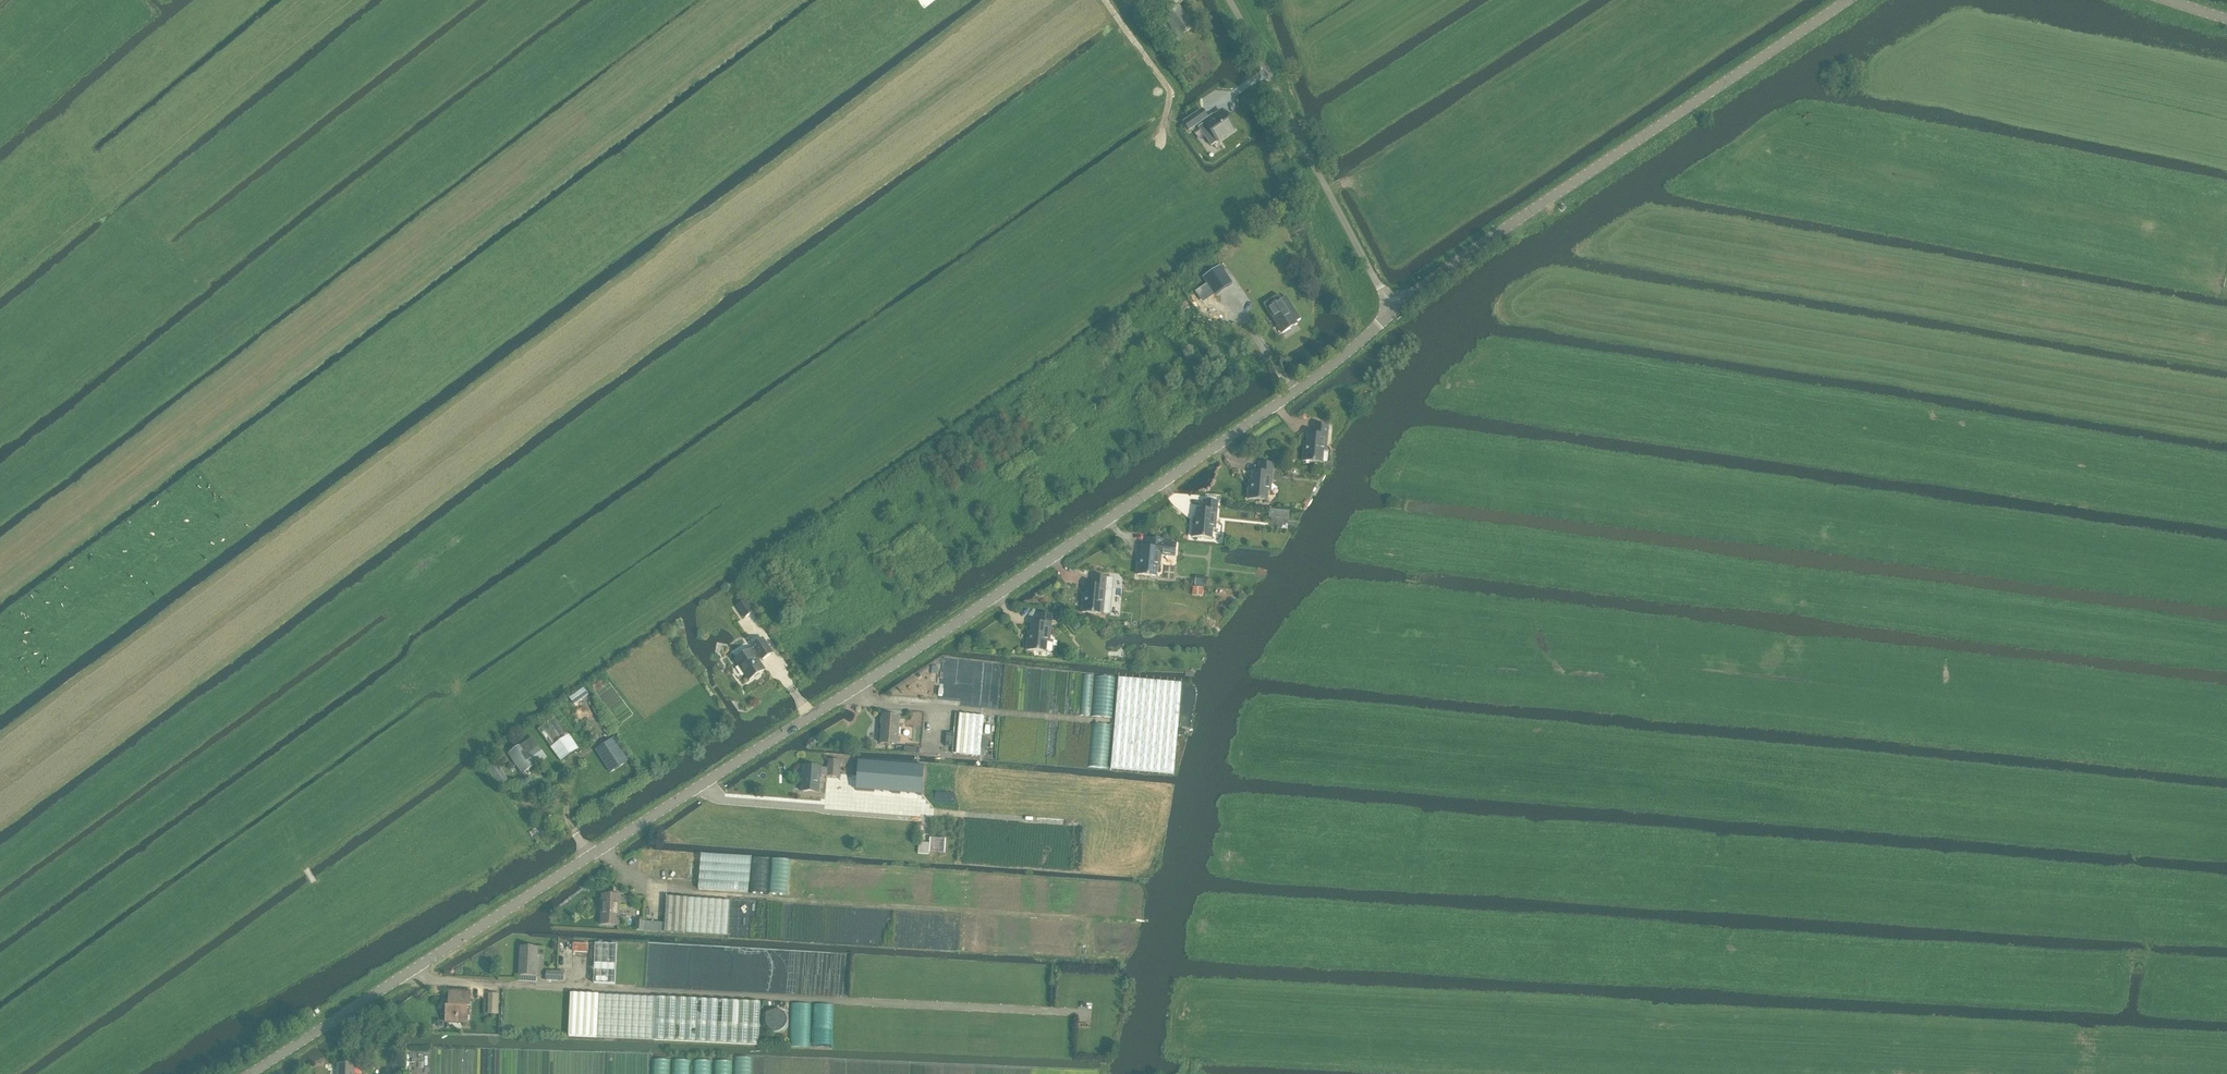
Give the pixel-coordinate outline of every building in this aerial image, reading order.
[(1179,37),(1192,28),(1184,16),(1185,15),(1178,4),(1163,15),(1179,37)] [(1146,25),(1163,13),(1159,8),(1142,20),(1146,25)] [(1203,124),(1199,127),(1212,146),(1217,142),(1235,130),(1221,111),(1214,116),(1204,123),(1203,124)] [(1192,117),(1184,123),(1189,130),(1197,124),(1192,117)] [(1220,265),(1203,278),(1215,296),(1232,284),(1220,265)] [(1282,333),(1297,324),(1296,322),(1300,319),(1286,296),(1281,299),(1279,295),(1264,305),(1282,333)] [(1304,447),(1303,461),(1322,463),(1323,453),(1325,453),(1328,427),(1315,425),(1314,435),(1308,434),(1307,447),(1304,447)] [(1249,485),(1248,499),(1267,501),(1268,491),(1270,491),(1273,465),(1260,463),(1259,473),(1253,472),(1252,485),(1249,485)] [(1193,522),(1192,537),(1211,538),(1212,529),(1215,529),(1217,503),(1204,501),(1203,510),(1197,510),(1196,522),(1193,522)] [(1138,560),(1137,575),(1156,577),(1157,567),(1159,567),(1160,554),(1165,555),(1165,556),(1175,557),(1176,545),(1161,543),(1162,541),(1149,539),(1148,548),(1142,548),(1141,560),(1138,560)] [(1083,598),(1081,613),(1101,615),(1101,605),(1104,605),(1106,578),(1093,577),(1092,586),(1086,586),(1085,598),(1083,598)] [(1194,587),(1193,594),(1202,595),(1203,588),(1194,587)] [(737,606),(744,619),(753,613),(745,601),(737,606)] [(1027,636),(1026,650),(1045,652),(1046,643),(1049,643),(1051,622),(1055,622),(1055,617),(1051,616),(1038,615),(1037,624),(1031,624),(1030,636),(1027,636)] [(1078,620),(1071,625),(1075,630),(1082,625),(1078,620)] [(763,639),(753,645),(755,648),(751,651),(750,650),(736,660),(750,680),(754,677),(756,678),(759,675),(759,674),(764,671),(755,657),(759,655),(763,660),(772,653),(763,639)] [(1110,768),(1173,774),(1181,683),(1118,678),(1110,768)] [(584,688),(570,698),(574,704),(588,695),(584,688)] [(953,754),(967,755),(981,756),(984,717),(956,715),(953,754)] [(880,743),(897,745),(900,717),(883,716),(880,743)] [(579,749),(556,717),(538,730),(561,762),(579,749)] [(533,738),(509,754),(523,774),(547,758),(533,738)] [(615,738),(596,750),(610,772),(630,760),(615,738)] [(495,760),(485,767),(499,788),(509,781),(495,760)] [(801,792),(819,793),(820,777),(840,778),(841,761),(828,761),(828,769),(803,767),(801,792)] [(859,761),(856,790),(921,795),(924,766),(859,761)] [(930,843),(929,852),(945,853),(946,839),(930,838),(930,843)] [(918,842),(918,853),(929,854),(929,852),(930,843),(918,842)] [(620,897),(603,896),(601,926),(618,927),(620,897)] [(666,898),(665,923),(651,922),(636,922),(636,931),(651,932),(728,937),(730,901),(695,900),(681,899),(666,898)] [(574,944),(573,951),(588,952),(588,944),(574,944)] [(594,983),(615,984),(616,945),(596,944),(594,983)] [(537,975),(538,948),(521,947),(520,974),(537,975)] [(545,980),(564,981),(564,971),(545,971),(545,980)] [(450,1000),(448,1000),(447,1021),(466,1022),(467,1008),(469,1008),(470,994),(451,993),(450,1000)] [(488,994),(488,1014),(499,1015),(500,994),(488,994)] [(760,1002),(570,994),(568,1036),(758,1045),(760,1002)] [(355,1065),(338,1064),(338,1073),(355,1073),(355,1065)]
